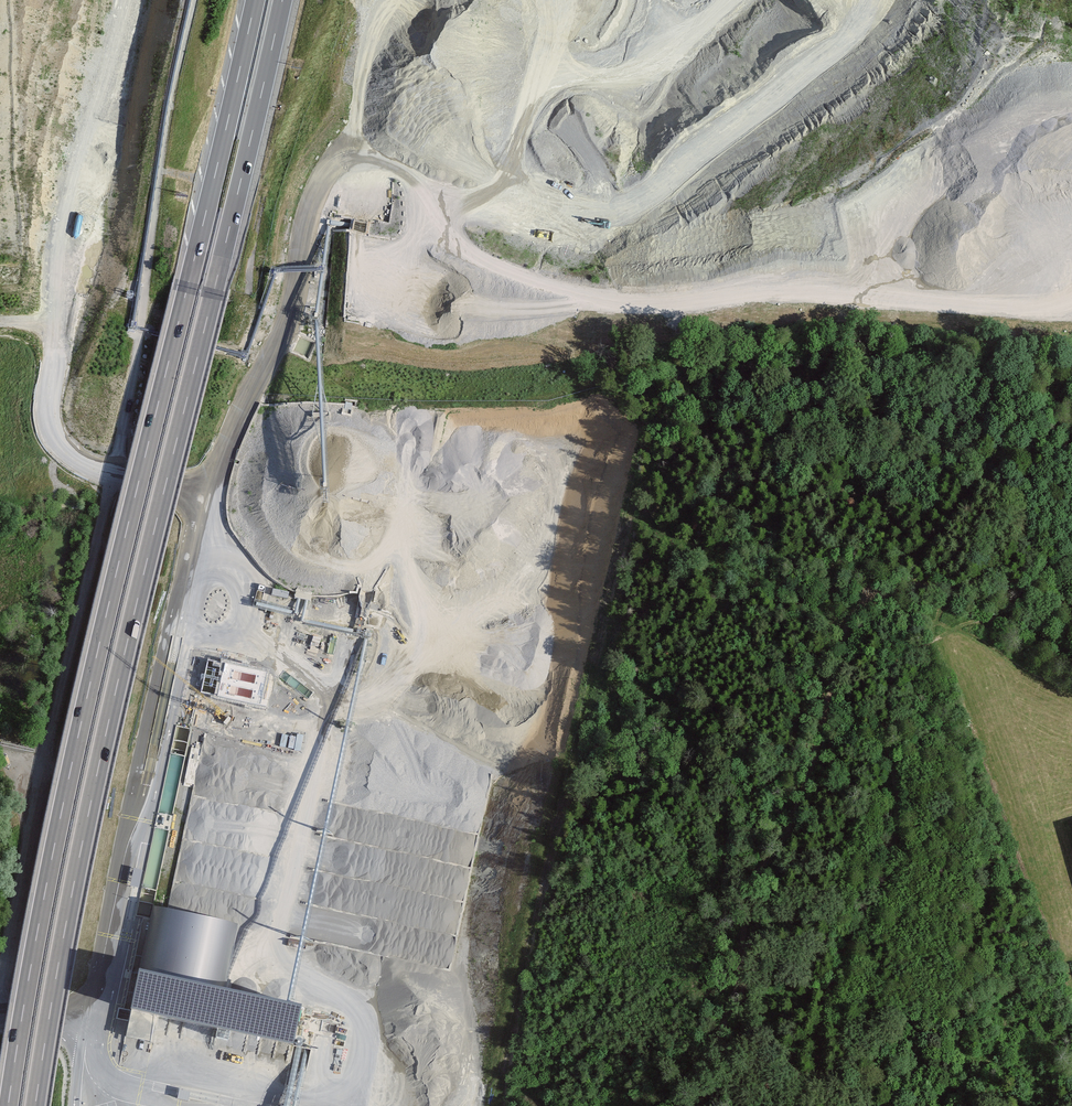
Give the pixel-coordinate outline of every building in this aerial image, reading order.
[(240,922),(153,904),(131,1006),(293,1042),(302,1003),(226,986),(240,922)]
